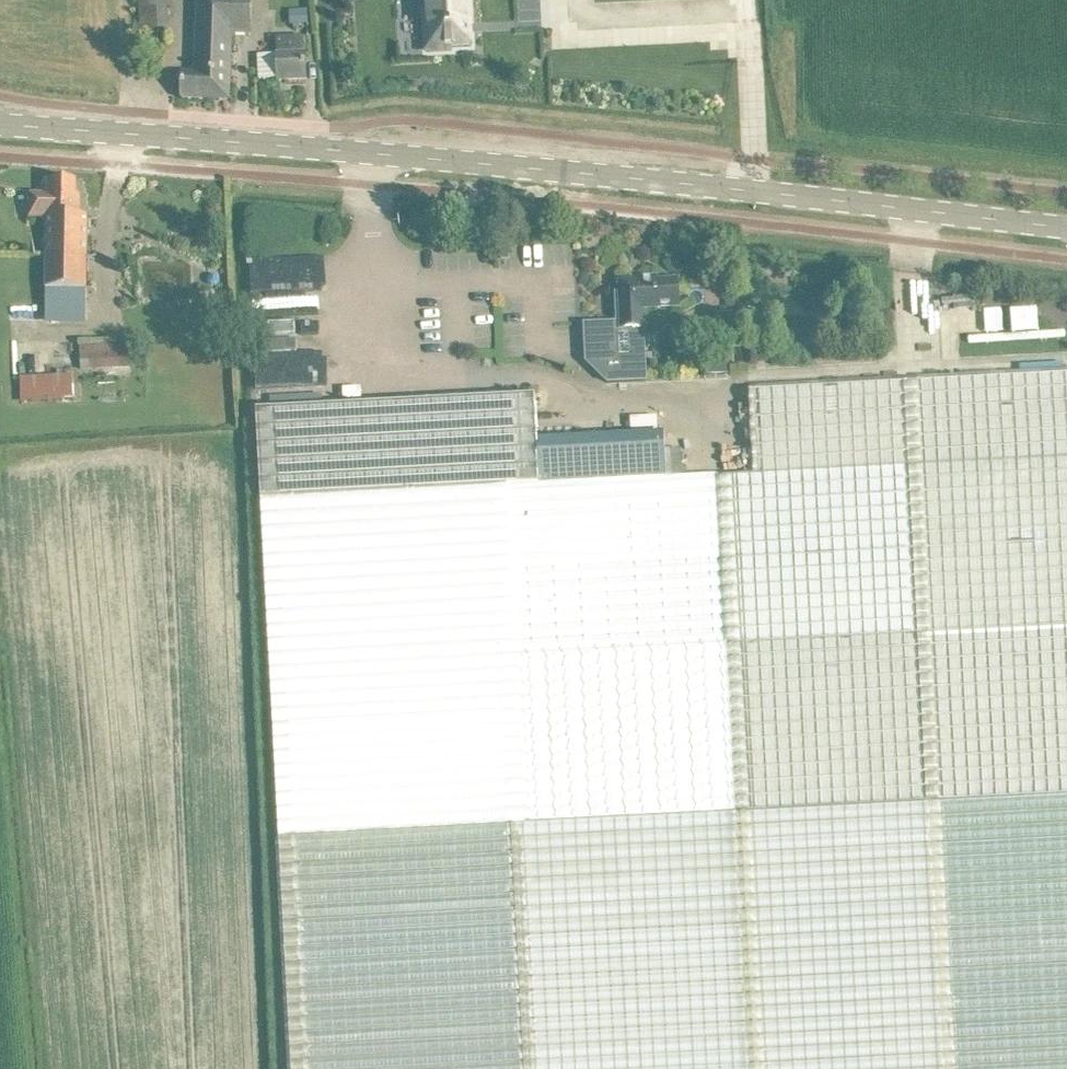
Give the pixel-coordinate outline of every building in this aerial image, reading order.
[(198,72),(185,72),(185,77),(183,77),(182,98),(230,100),(232,35),(249,35),(249,13),(249,0),(200,0),(198,72)] [(430,63),(451,61),(451,58),(469,57),(465,0),(426,0),(430,63)] [(277,37),(277,54),(261,55),(260,77),(260,79),(278,78),(278,80),(306,79),(304,36),(277,37)] [(48,195),(31,195),(31,218),(47,218),(46,290),(47,290),(46,324),(86,325),(88,216),(81,216),(81,196),(77,196),(77,183),(48,182),(48,195)] [(620,280),(621,302),(622,330),(644,329),(643,310),(680,308),(678,283),(656,284),(656,278),(620,280)] [(279,351),(300,350),(300,321),(278,321),(279,351)] [(131,343),(81,346),(82,370),(132,367),(131,343)] [(329,360),(287,361),(287,373),(330,371),(329,360)] [(257,411),(292,1068),(1066,1068),(1066,374),(750,391),(754,473),(667,478),(664,433),(538,439),(536,397),(257,411)] [(73,375),(22,377),(23,403),(74,400),(73,375)]
